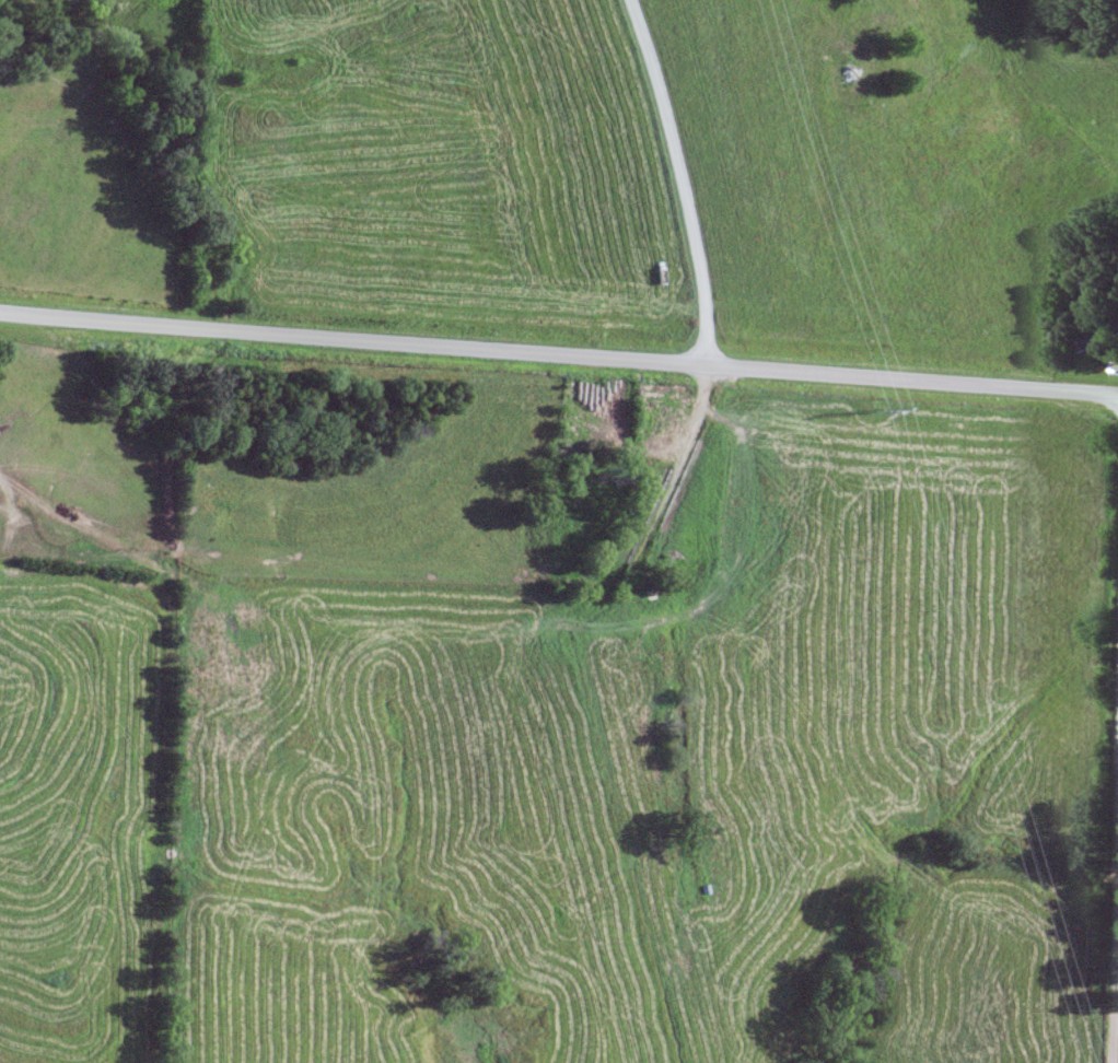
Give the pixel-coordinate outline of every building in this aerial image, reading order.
[(864,58),(848,58),(848,51),(838,51),(838,93),(864,93),(864,58)]
